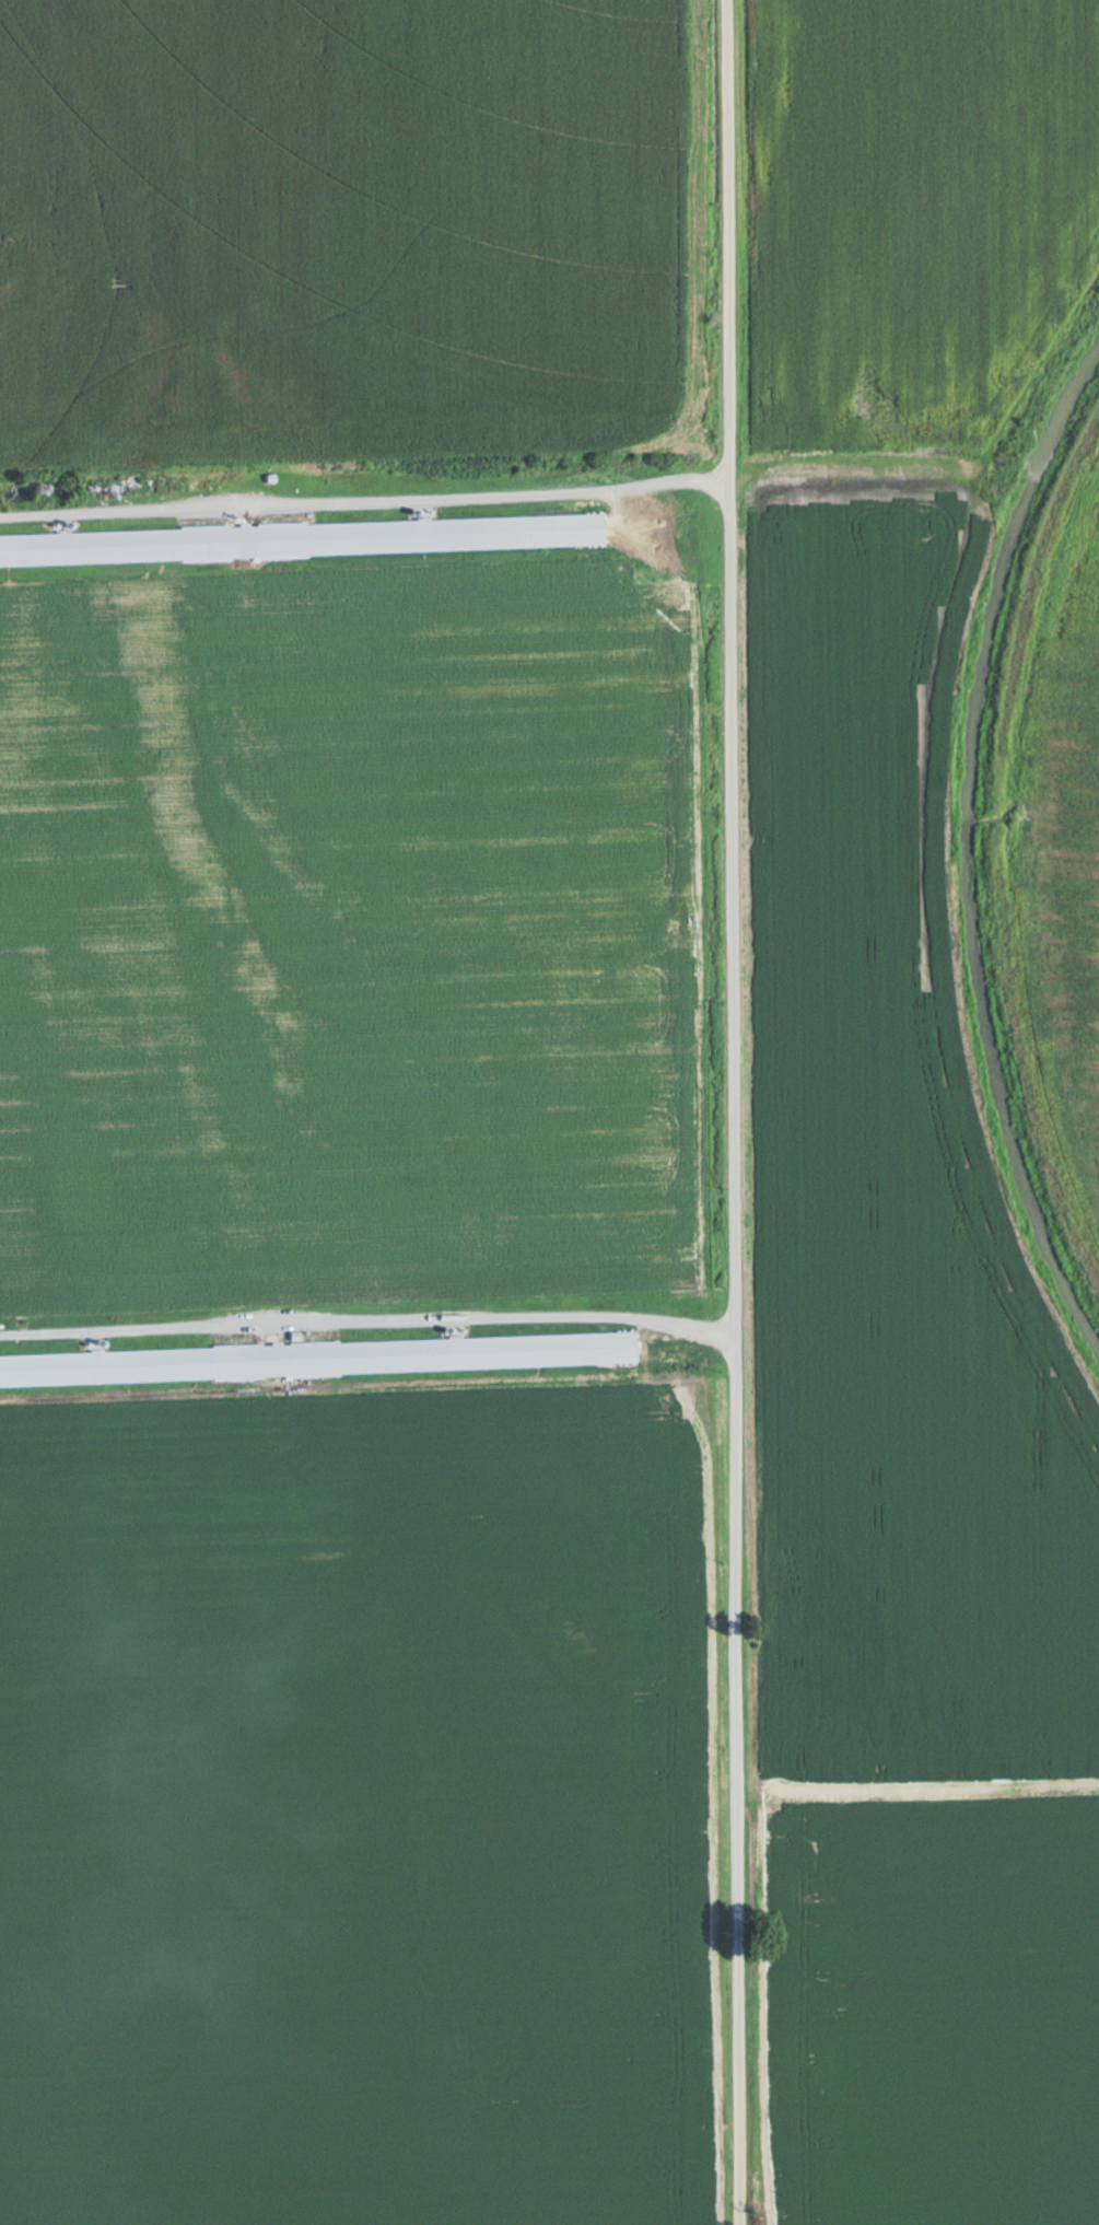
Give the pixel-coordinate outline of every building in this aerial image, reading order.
[(490,1372),(489,1361),(503,1360),(503,1367),(635,1363),(635,1333),(512,1336),(512,1343),(487,1344),(487,1339),(430,1341),(72,1350),(72,1357),(71,1357),(71,1363),(54,1363),(54,1373),(47,1373),(47,1355),(0,1357),(0,1385),(490,1372)]
